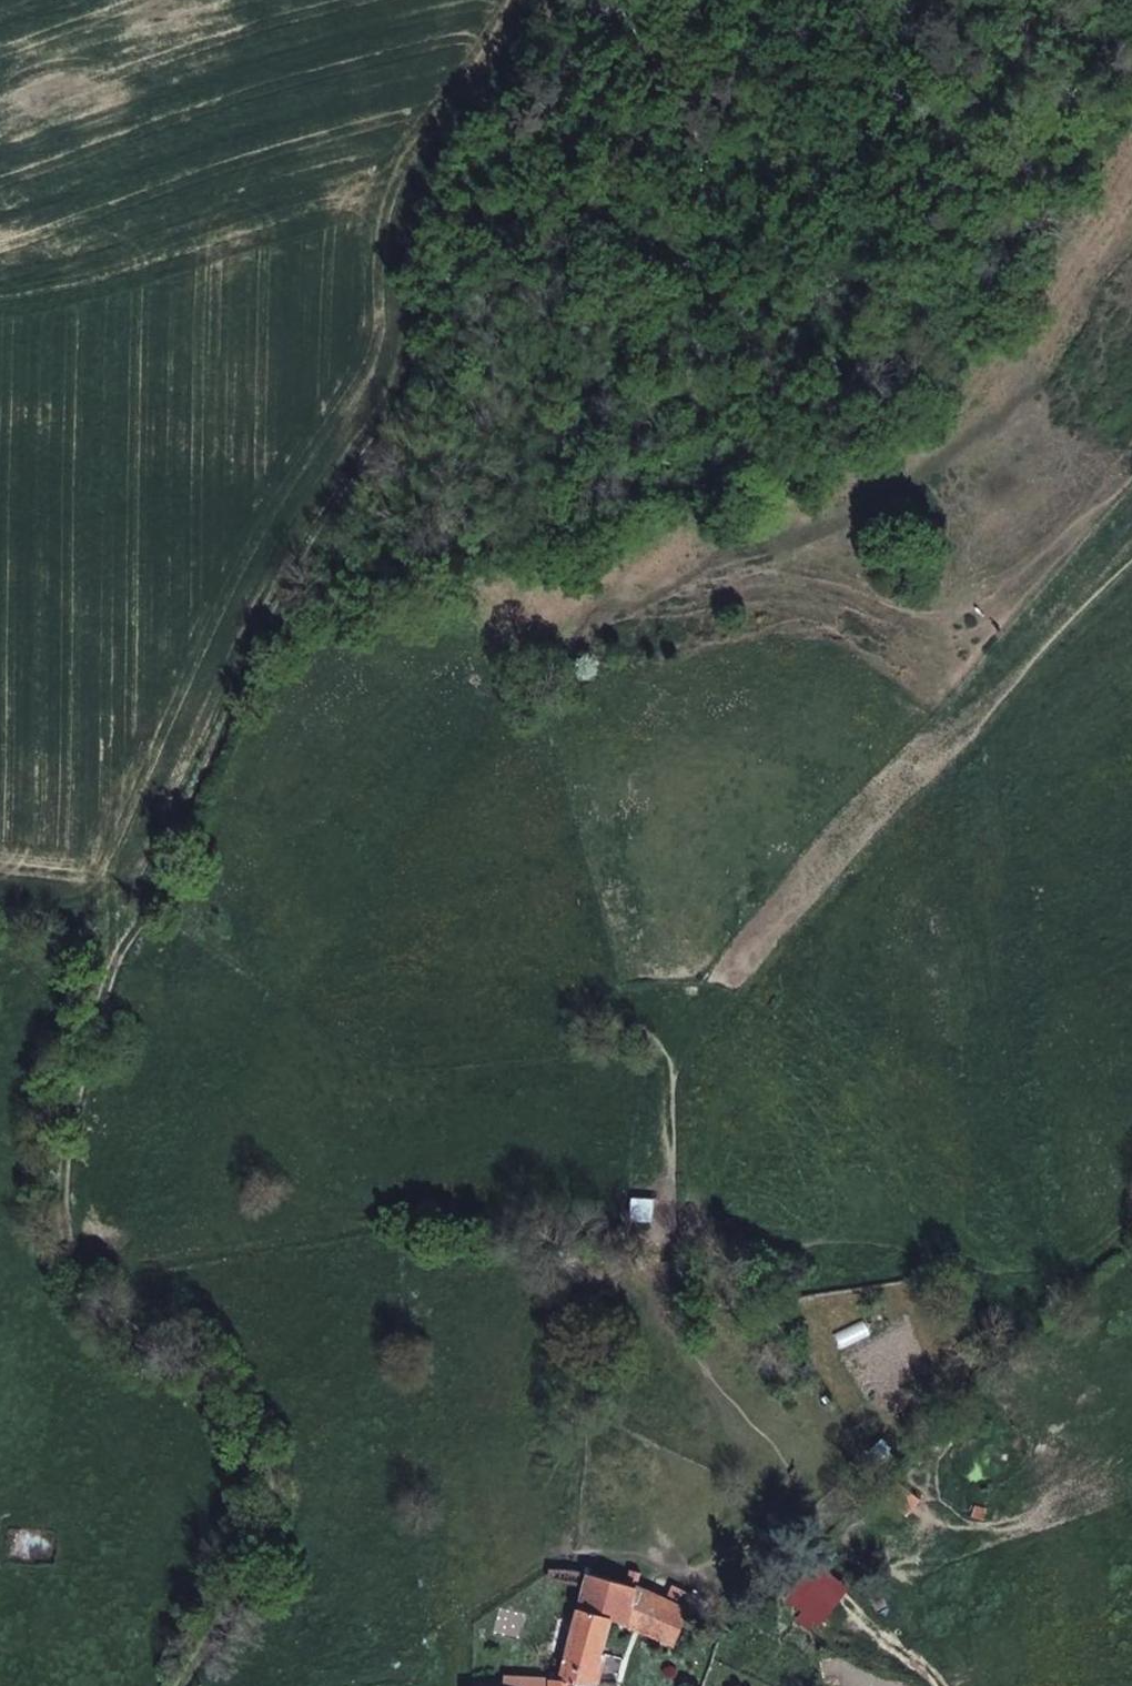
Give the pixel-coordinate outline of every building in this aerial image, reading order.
[(975,1522),(963,1519),(960,1530),(971,1534),(975,1522)] [(609,1620),(620,1626),(634,1588),(584,1574),(552,1683),(568,1684),(588,1684),(609,1620)] [(673,1586),(665,1604),(687,1614),(696,1598),(673,1586)] [(665,1604),(634,1588),(620,1626),(666,1650),(687,1614),(665,1604)]
